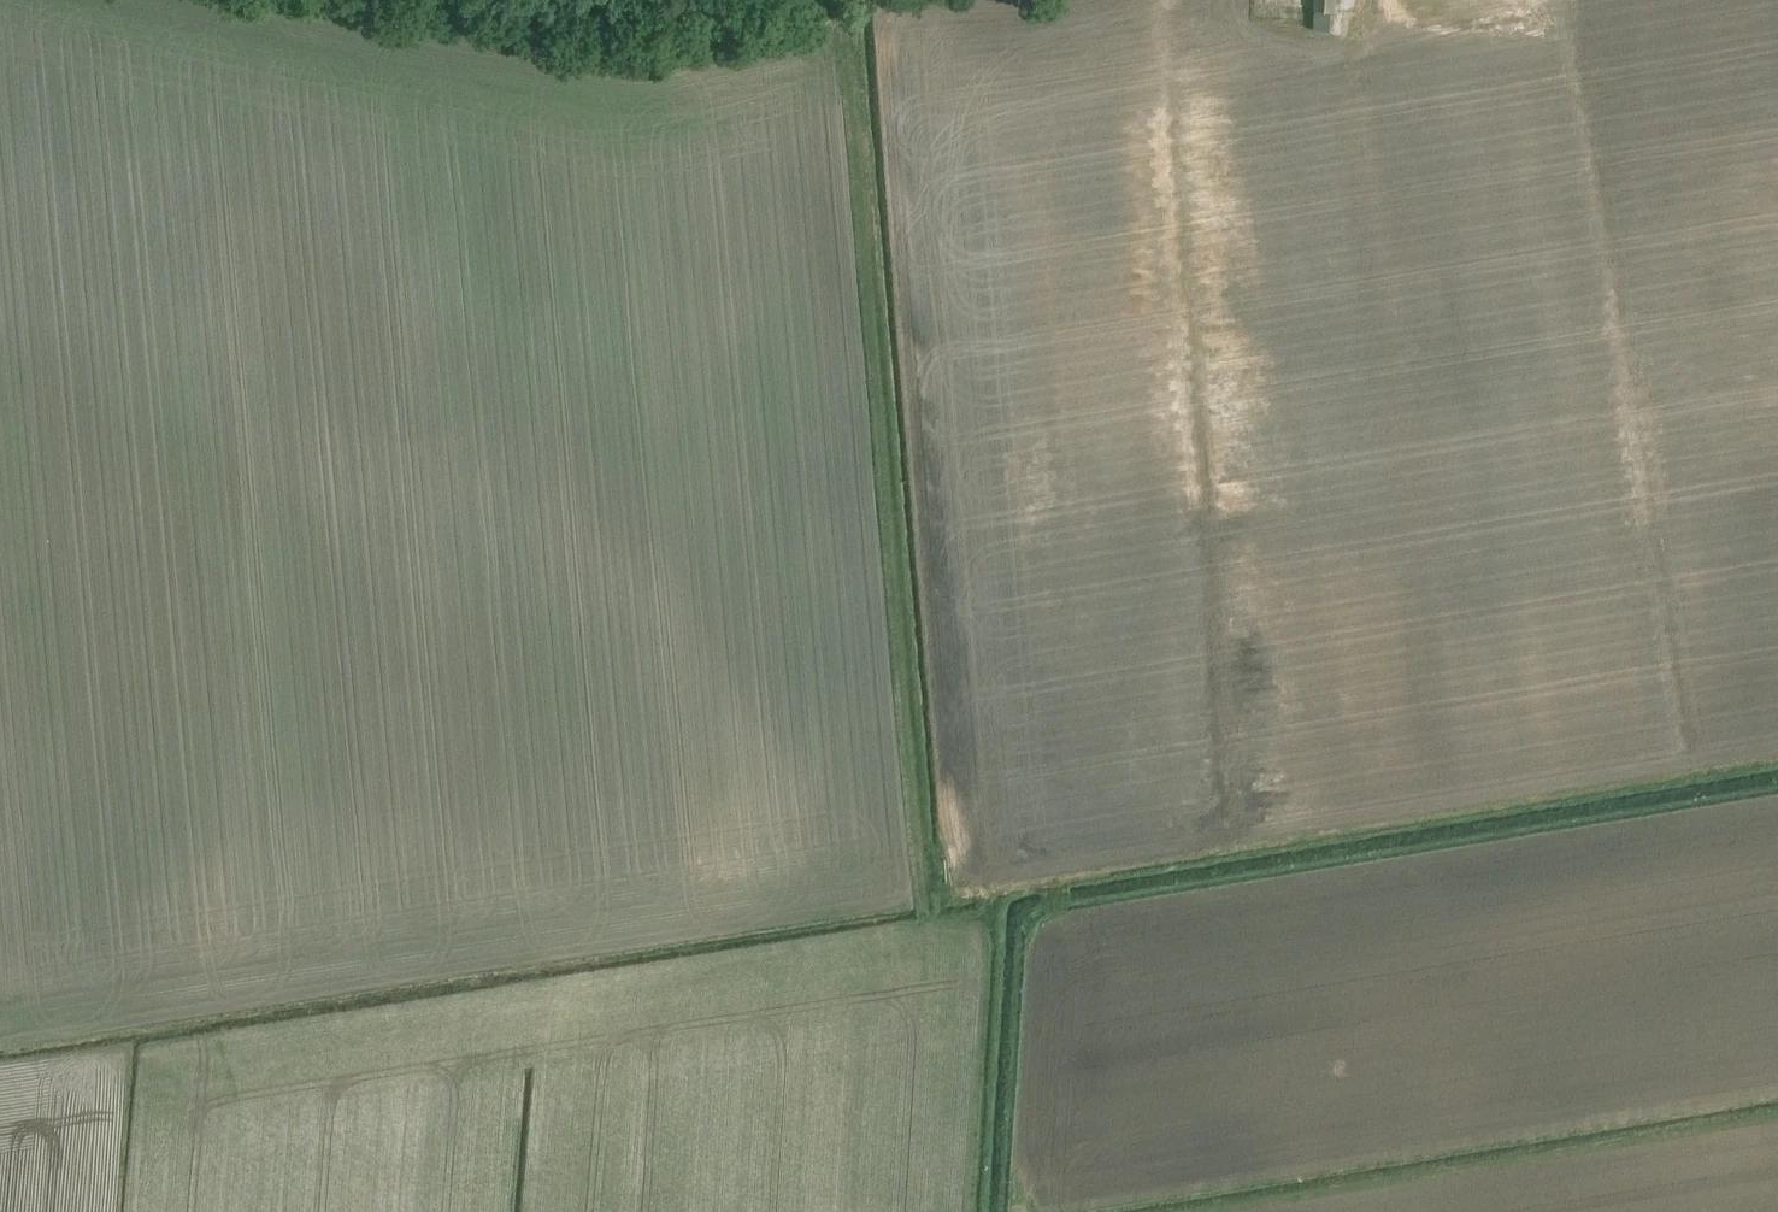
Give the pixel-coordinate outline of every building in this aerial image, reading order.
[(1334,13),(1335,0),(1316,0),(1316,12),(1334,13)]
